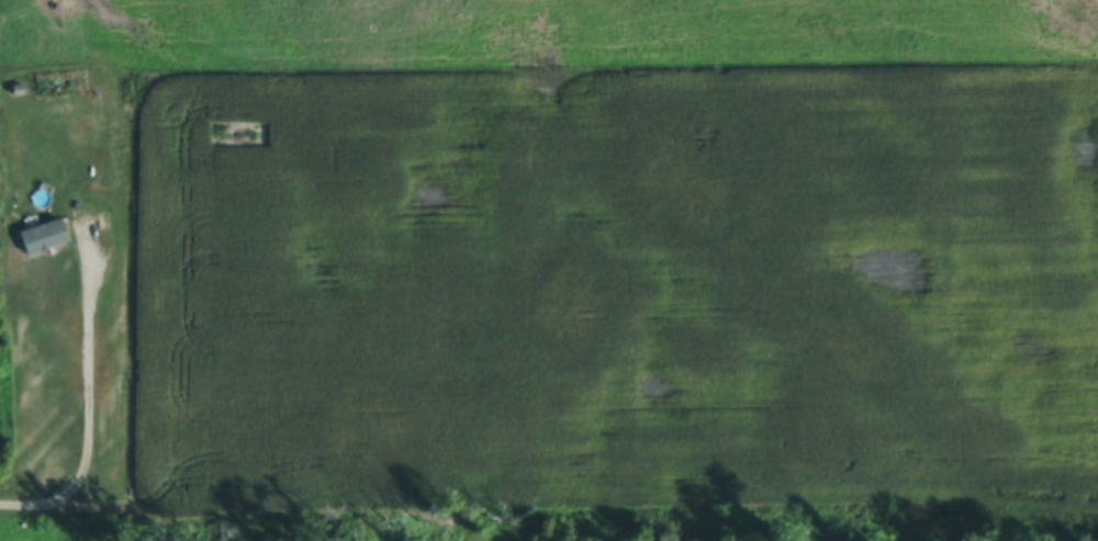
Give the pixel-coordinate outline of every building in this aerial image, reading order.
[(19,241),(59,227),(67,250),(26,264),(19,241)]
